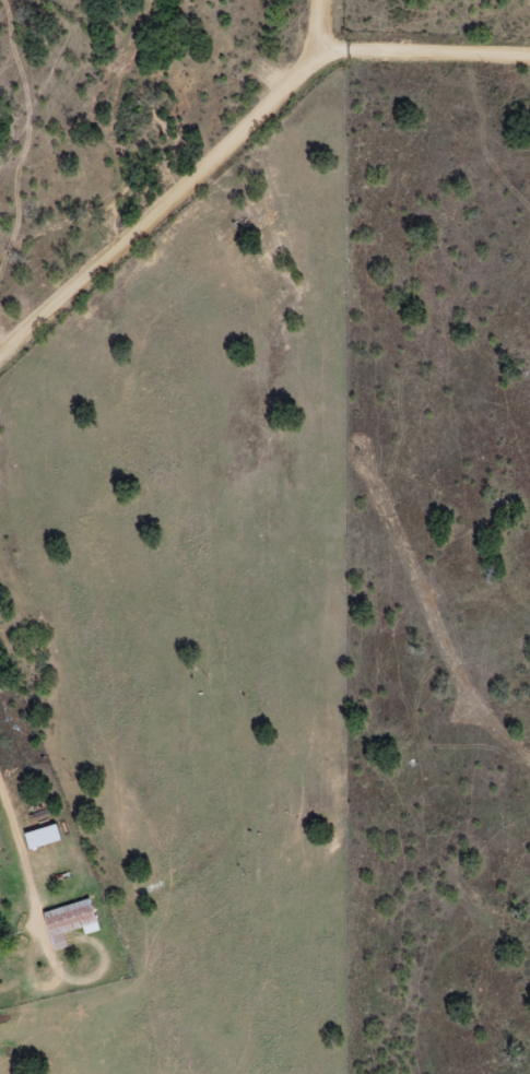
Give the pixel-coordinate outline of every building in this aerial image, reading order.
[(44,910),(57,952),(69,948),(64,932),(96,922),(89,897),(44,910)]
